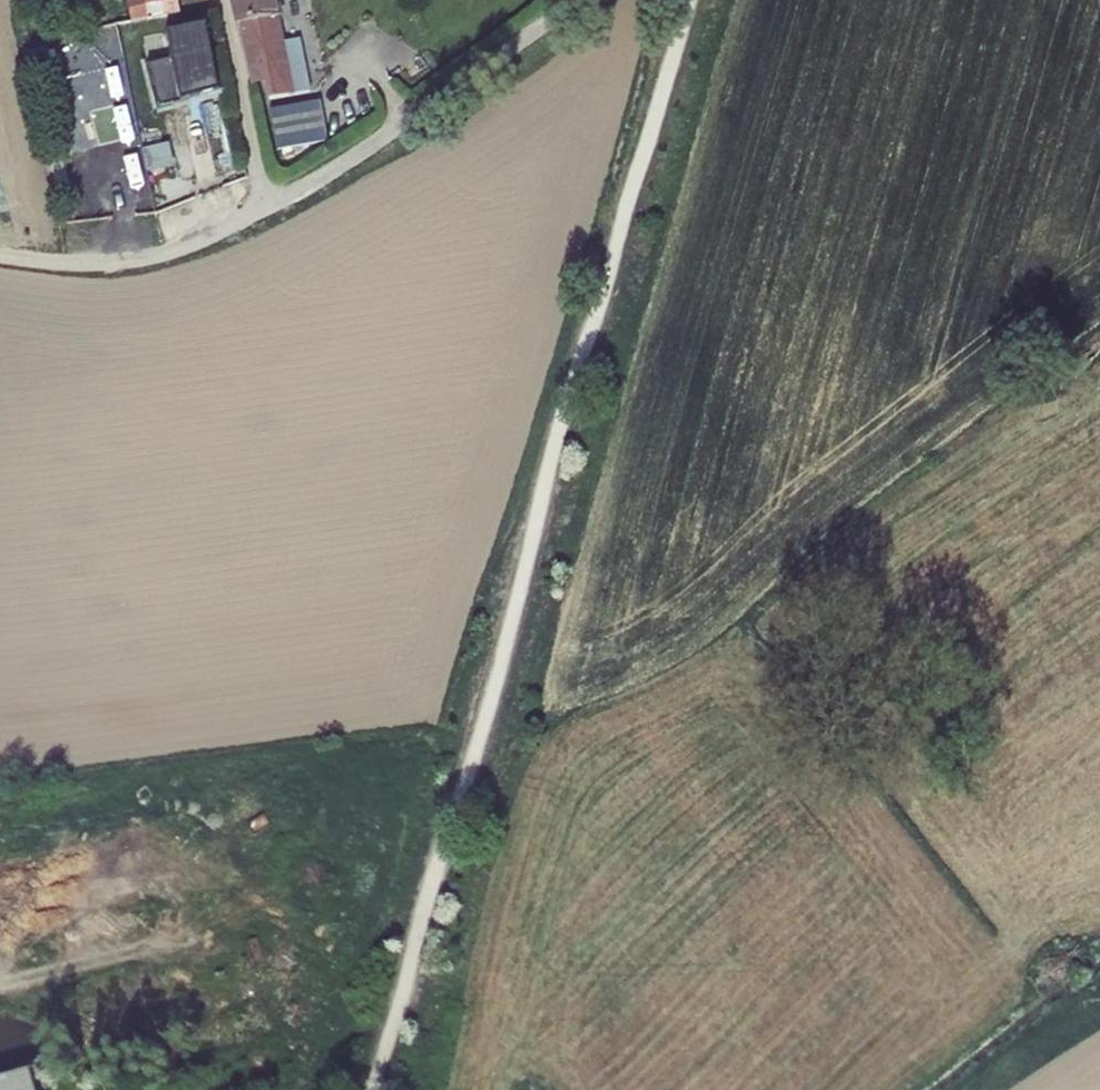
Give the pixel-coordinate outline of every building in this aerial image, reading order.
[(80,35),(131,25),(127,0),(112,0),(75,7),(80,35)] [(131,25),(183,16),(180,0),(127,0),(131,25)] [(265,0),(264,0),(238,6),(241,20),(267,12),(265,0)] [(267,12),(241,20),(252,73),(279,67),(267,12)] [(229,75),(216,13),(205,16),(206,20),(190,23),(202,80),(229,75)] [(153,59),(167,58),(165,30),(151,31),(153,59)] [(330,101),(271,111),(279,148),(332,135),(330,101)] [(34,1068),(0,1077),(0,1089),(40,1089),(34,1068)]
